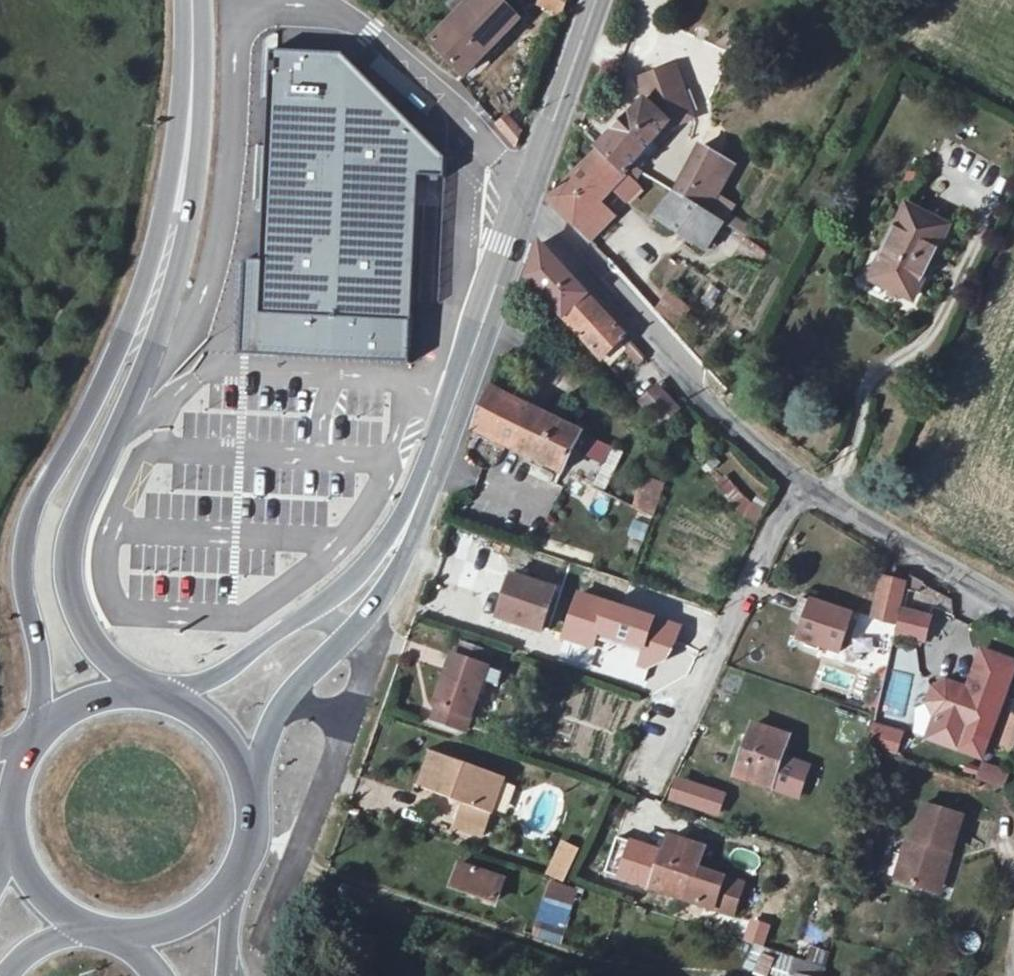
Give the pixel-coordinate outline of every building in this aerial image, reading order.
[(425,44),(462,80),(519,21),(498,0),(468,0),(425,44)] [(562,15),(568,0),(539,0),(537,5),(562,15)] [(349,53),(276,50),(269,261),(248,261),(245,355),(416,361),(422,171),(444,172),(444,152),(349,53)] [(604,140),(607,142),(637,163),(678,115),(690,111),(675,66),(637,76),(645,102),(604,140)] [(508,117),(498,126),(516,145),(519,131),(508,117)] [(712,139),(690,184),(676,181),(670,191),(683,195),(673,216),(725,244),(732,233),(741,240),(750,222),(721,204),(728,188),(716,182),(731,152),(712,139)] [(607,199),(637,163),(607,142),(560,188),(601,231),(617,213),(607,199)] [(865,280),(906,299),(940,231),(897,211),(865,280)] [(528,289),(589,344),(607,361),(628,341),(610,323),(578,290),(540,256),(528,289)] [(697,301),(713,308),(721,289),(705,282),(697,301)] [(518,317),(494,388),(508,395),(530,324),(518,317)] [(636,400),(659,427),(681,408),(658,382),(636,400)] [(587,432),(508,395),(494,388),(479,429),(567,473),(587,432)] [(579,497),(586,483),(568,475),(562,490),(579,497)] [(653,517),(665,483),(643,475),(631,510),(653,517)] [(716,486),(751,526),(763,515),(728,476),(716,486)] [(627,536),(642,541),(648,525),(633,520),(627,536)] [(501,617),(542,631),(557,591),(513,576),(501,617)] [(909,592),(885,585),(875,624),(898,631),(899,629),(904,610),(909,592)] [(652,614),(578,592),(567,625),(563,639),(591,648),(595,633),(642,648),(652,614)] [(798,634),(840,645),(836,653),(857,660),(870,618),(810,598),(798,634)] [(928,616),(904,610),(899,629),(923,635),(928,616)] [(670,657),(680,626),(652,617),(642,648),(637,666),(651,664),(670,657)] [(442,711),(469,721),(494,652),(460,640),(443,688),(450,691),(442,711)] [(902,673),(919,670),(915,649),(898,652),(902,673)] [(985,737),(1012,665),(979,653),(964,692),(943,684),(930,689),(925,704),(931,717),(959,728),(985,737)] [(878,708),(881,674),(863,673),(862,688),(847,687),(846,705),(878,708)] [(954,745),(959,728),(931,717),(925,734),(954,745)] [(896,753),(904,732),(873,721),(865,741),(896,753)] [(737,775),(770,786),(780,757),(788,735),(755,723),(737,775)] [(492,836),(512,779),(430,751),(418,784),(466,799),(458,823),(492,836)] [(780,757),(770,786),(796,795),(807,766),(780,757)] [(1003,789),(1009,770),(981,761),(975,780),(1003,789)] [(725,791),(676,777),(670,799),(719,813),(725,791)] [(974,806),(936,793),(924,828),(919,827),(906,867),(945,880),(958,840),(963,840),(974,806)] [(646,887),(707,907),(716,877),(692,868),(698,849),(661,837),(646,887)] [(560,840),(547,873),(564,880),(577,846),(560,840)] [(451,885),(499,898),(504,877),(457,864),(451,885)] [(726,913),(736,882),(716,877),(707,907),(726,913)] [(547,896),(542,912),(568,921),(574,906),(547,896)] [(960,950),(976,952),(978,935),(962,933),(960,950)] [(830,969),(807,965),(803,975),(828,975),(830,969)]
